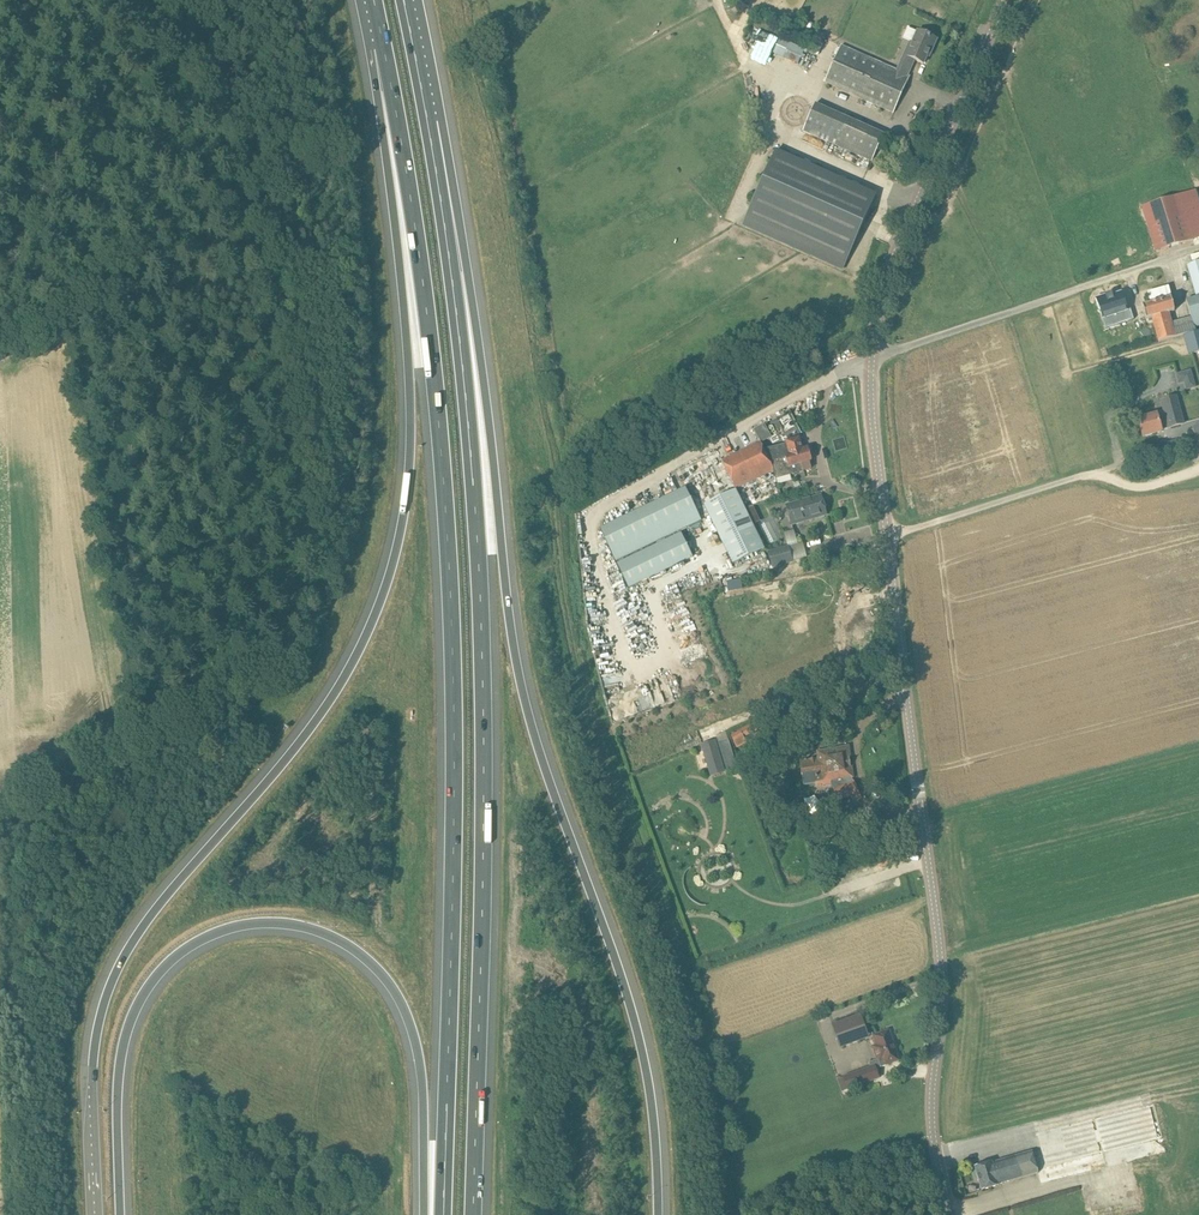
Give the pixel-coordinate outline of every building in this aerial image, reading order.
[(758,48),(779,53),(783,35),(762,31),(758,48)] [(898,69),(908,74),(915,59),(923,63),(930,50),(932,51),(937,38),(929,35),(929,36),(918,31),(912,43),(910,42),(898,69)] [(785,55),(803,63),(810,49),(792,41),(785,55)] [(911,76),(842,44),(824,83),(894,114),(911,76)] [(872,161),(885,134),(816,104),(803,131),(872,161)] [(781,120),(779,126),(793,133),(796,127),(781,120)] [(775,151),(743,223),(844,268),(876,196),(775,151)] [(1179,197),(1142,209),(1156,252),(1193,240),(1180,202),(1179,197)] [(1180,202),(1193,240),(1198,238),(1198,206),(1196,197),(1180,202)] [(1186,299),(1194,327),(1198,326),(1198,262),(1187,266),(1196,296),(1186,299)] [(1112,293),(1097,298),(1104,319),(1107,328),(1123,323),(1134,319),(1130,309),(1128,310),(1122,293),(1113,296),(1112,293)] [(1153,318),(1159,341),(1176,337),(1169,313),(1175,311),(1171,298),(1143,306),(1147,319),(1152,317),(1153,318)] [(1183,335),(1189,355),(1198,352),(1198,331),(1183,335)] [(1176,375),(1178,383),(1193,379),(1191,371),(1176,375)] [(1160,400),(1164,412),(1158,414),(1138,419),(1143,436),(1163,431),(1162,430),(1185,423),(1177,395),(1160,400)] [(756,428),(760,438),(770,434),(766,424),(756,428)] [(722,461),(736,489),(774,471),(776,479),(803,471),(811,469),(809,461),(811,461),(807,448),(803,449),(799,438),(786,441),(787,444),(767,449),(762,443),(722,461)] [(702,519),(697,511),(687,488),(600,528),(615,561),(702,519)] [(746,509),(736,490),(705,505),(734,564),(765,549),(749,517),(746,509)] [(826,514),(821,496),(787,506),(792,524),(826,514)] [(766,543),(779,537),(764,502),(751,508),(766,543)] [(617,564),(629,588),(693,557),(681,532),(617,564)] [(792,561),(788,547),(769,553),(773,567),(792,561)] [(730,590),(744,586),(742,577),(728,581),(730,590)] [(764,728),(759,720),(731,735),(735,744),(764,728)] [(714,741),(702,745),(709,768),(721,764),(714,741)] [(728,741),(718,744),(727,772),(737,769),(728,741)] [(820,759),(801,761),(803,775),(806,775),(807,784),(816,783),(817,785),(831,783),(839,801),(850,796),(853,802),(863,798),(856,785),(853,774),(849,748),(819,752),(820,759)] [(667,758),(663,749),(632,762),(635,771),(667,758)] [(832,1024),(840,1048),(869,1038),(860,1014),(832,1024)] [(880,1078),(877,1068),(899,1060),(888,1031),(875,1036),(878,1045),(873,1047),(878,1059),(869,1062),(871,1066),(843,1076),(848,1089),(880,1078)] [(1032,1151),(975,1168),(982,1190),(999,1185),(999,1184),(1039,1172),(1032,1151)]
